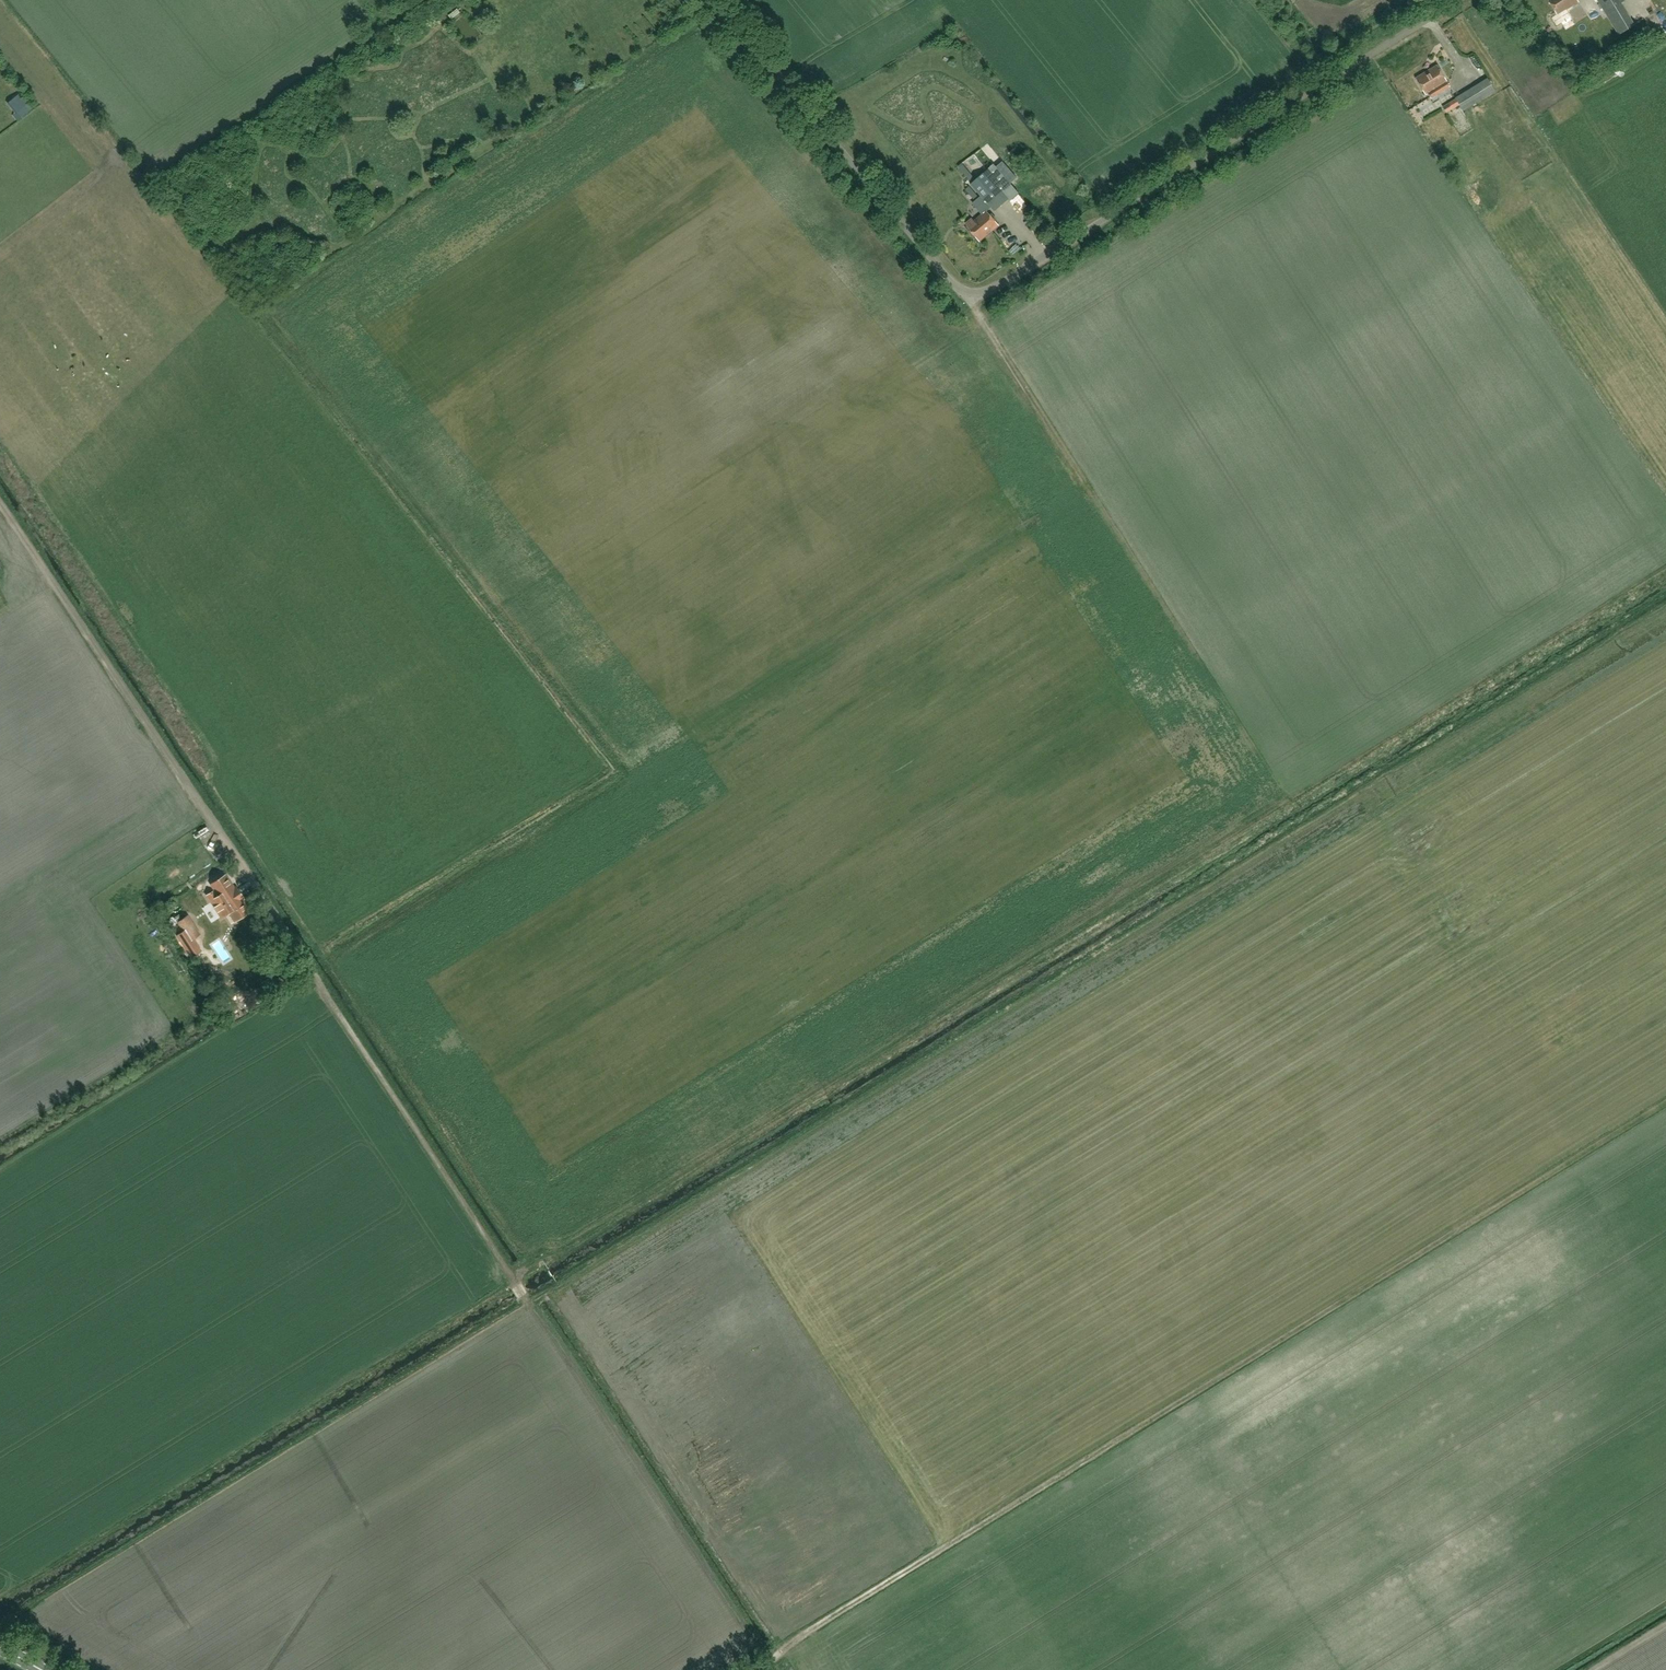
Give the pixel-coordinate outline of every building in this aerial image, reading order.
[(1578,2),(1577,0),(1547,0),(1557,15),(1578,2)] [(1623,0),(1597,0),(1618,36),(1634,26),(1621,3),(1624,1),(1623,0)] [(454,20),(463,13),(461,9),(452,16),(454,20)] [(1432,97),(1449,87),(1446,82),(1447,82),(1437,65),(1415,78),(1425,95),(1429,92),(1432,97)] [(1463,111),(1484,98),(1477,86),(1442,106),(1446,113),(1460,106),(1463,111)] [(27,104),(18,94),(9,103),(17,113),(27,104)] [(971,184),(984,199),(1007,180),(994,164),(971,184)] [(1001,191),(1010,201),(1019,194),(1010,183),(1001,191)] [(1022,206),(1016,211),(1025,221),(1031,216),(1022,206)] [(966,225),(967,226),(979,241),(999,226),(986,211),(974,221),(973,219),(971,219),(966,223),(966,225)] [(232,891),(234,889),(226,875),(211,884),(214,890),(206,896),(210,901),(221,918),(229,913),(234,922),(249,912),(238,894),(235,896),(232,891)] [(187,914),(177,920),(188,938),(199,932),(187,914)] [(535,1278),(542,1288),(557,1277),(549,1267),(535,1278)]
